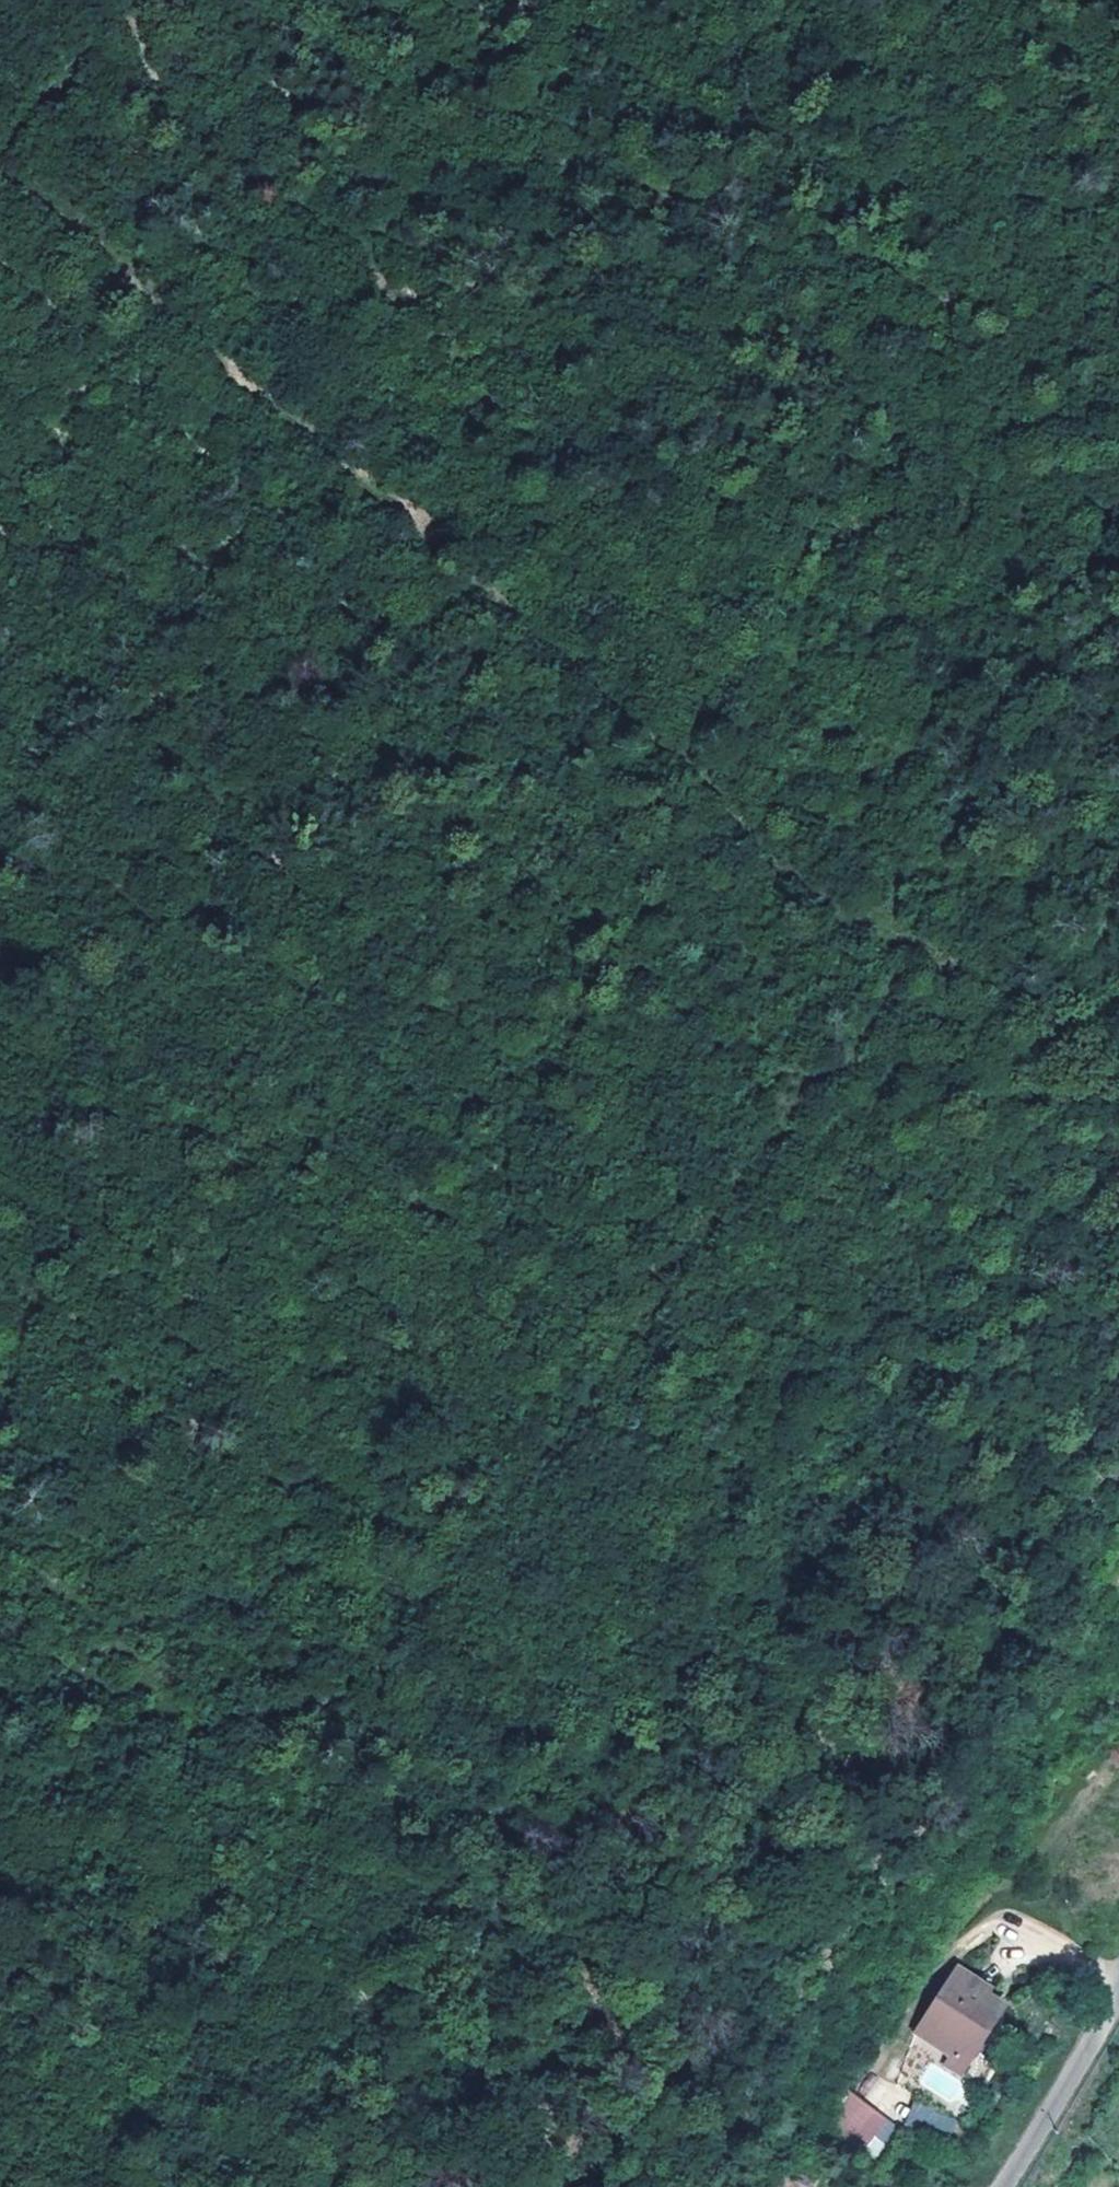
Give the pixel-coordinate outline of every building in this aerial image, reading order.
[(959,1971),(916,2036),(949,2059),(958,2063),(976,2036),(982,2040),(1000,2012),(985,2001),(973,1994),(980,1984),(959,1971)] [(991,1991),(980,1984),(973,1994),(985,2001),(991,1991)] [(984,2041),(982,2040),(976,2036),(958,2063),(949,2059),(945,2067),(961,2077),(984,2041)] [(850,2092),(829,2121),(875,2155),(896,2125),(850,2092)] [(919,2097),(902,2121),(937,2146),(954,2122),(919,2097)] [(786,2177),(782,2186),(815,2186),(786,2177)]
